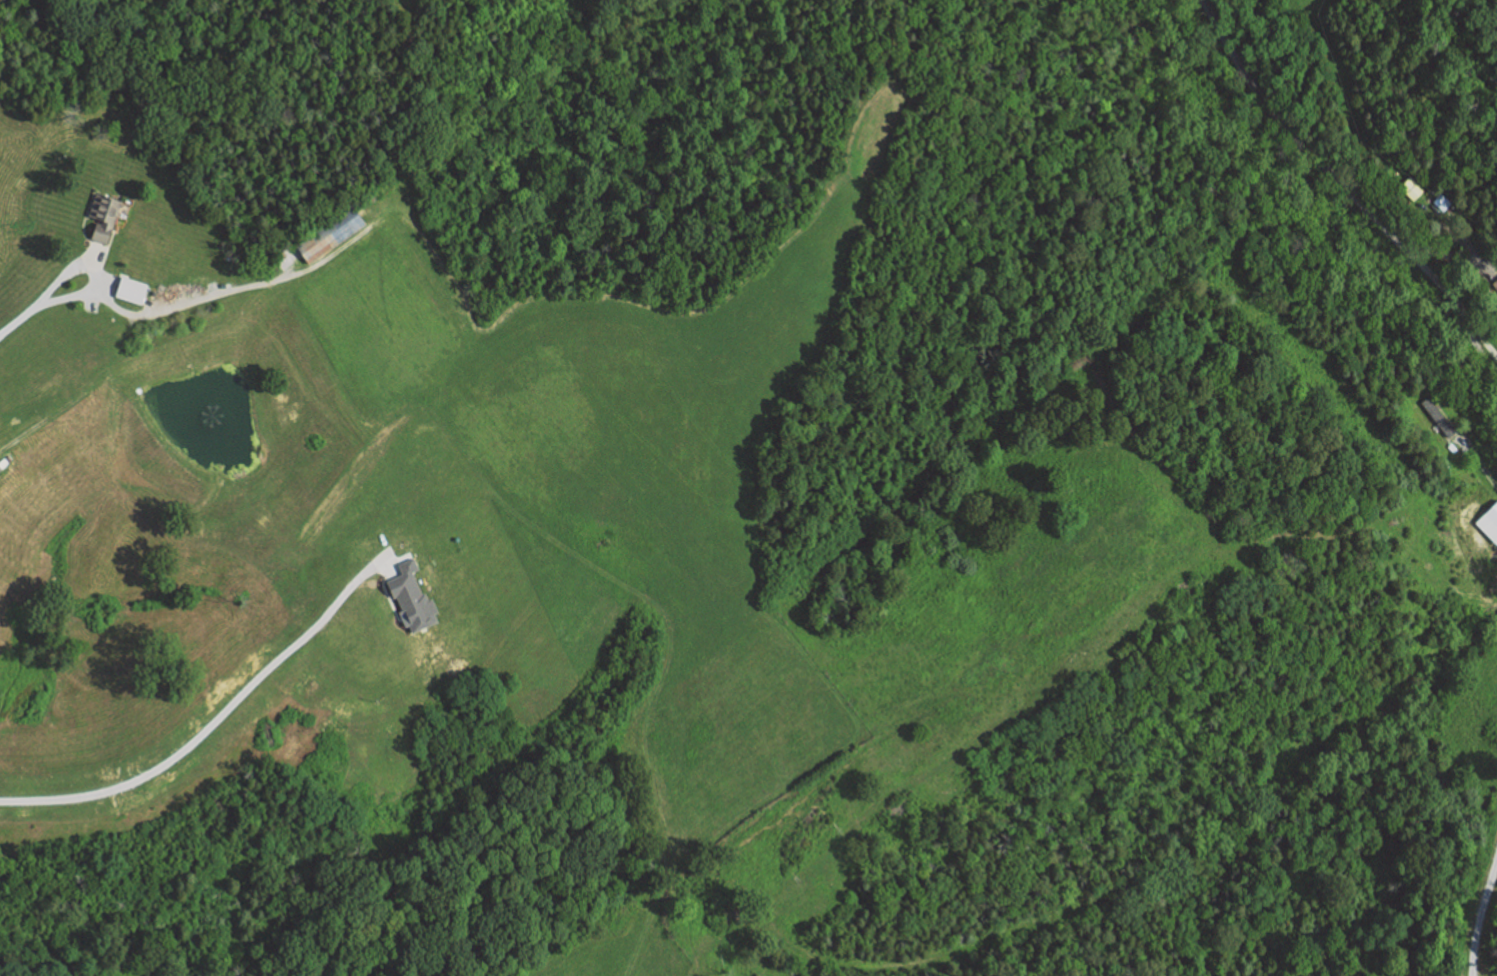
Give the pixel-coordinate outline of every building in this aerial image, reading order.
[(1425,189),(1416,199),(1403,187),(1411,177),(1425,189)] [(90,239),(97,241),(106,244),(119,201),(95,194),(87,218),(96,221),(90,239)] [(353,208),(365,225),(307,264),(296,247),(353,208)] [(147,286),(140,307),(113,297),(117,288),(120,276),(147,286)] [(1448,437),(1455,431),(1428,397),(1421,402),(1448,437)] [(1473,521),(1496,498),(1496,543),(1496,544),(1473,521)] [(398,564),(402,573),(393,576),(385,580),(393,597),(394,596),(400,609),(397,610),(404,627),(408,625),(411,632),(437,621),(433,612),(436,611),(430,598),(427,599),(424,592),(421,593),(411,571),(416,568),(412,558),(398,564)]
